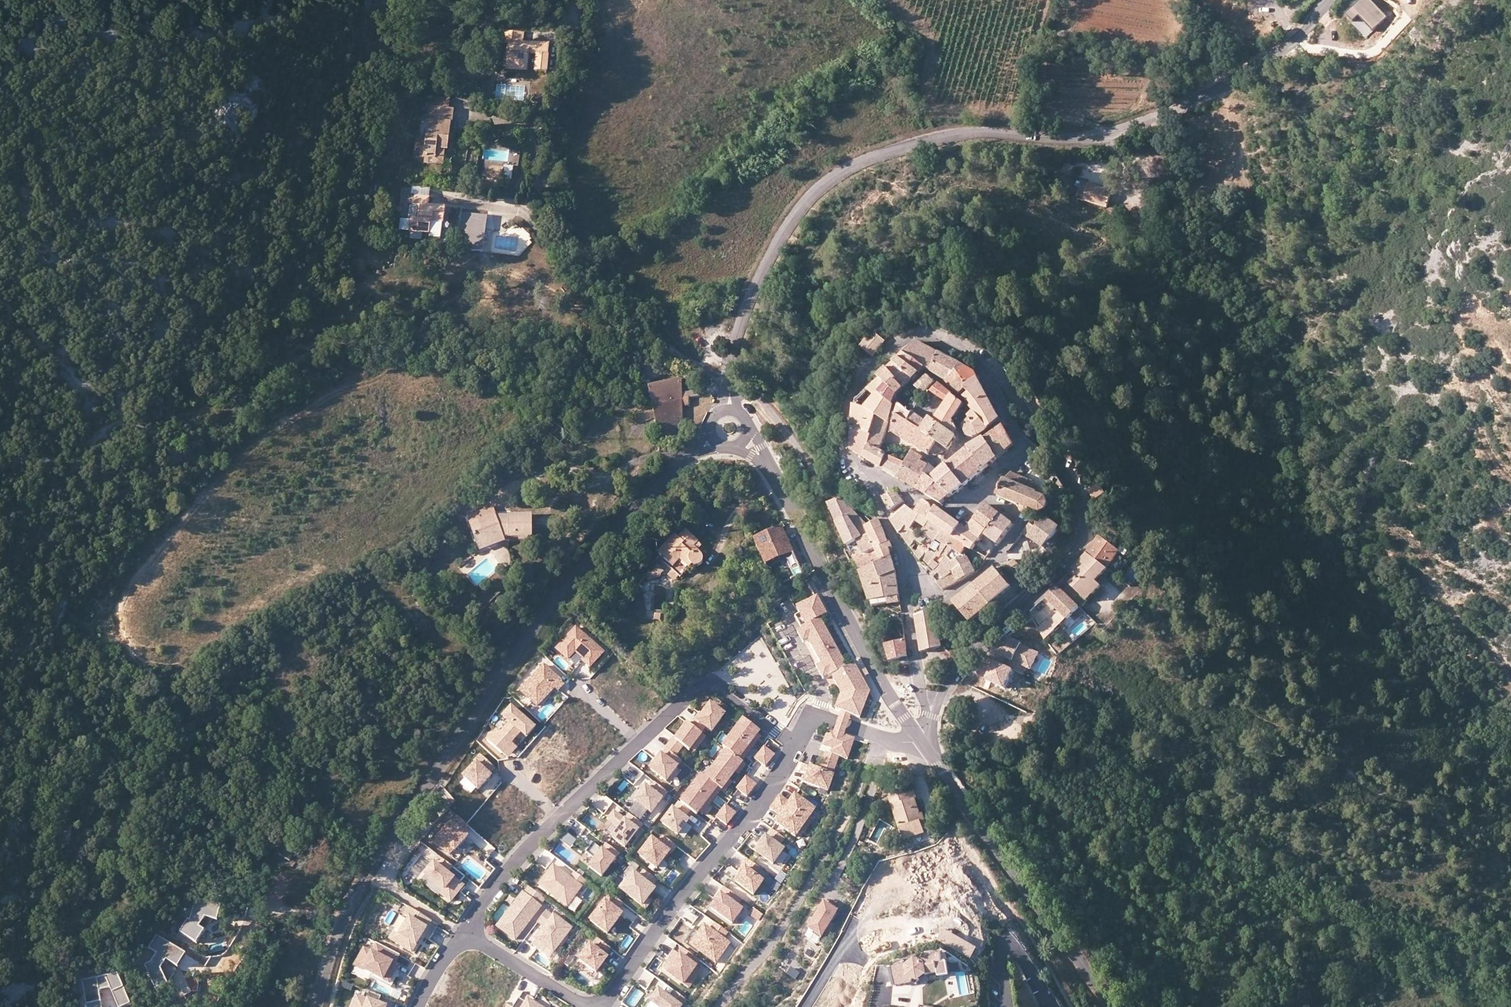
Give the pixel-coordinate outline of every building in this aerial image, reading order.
[(1347,15),(1355,22),(1360,17),(1373,30),(1387,16),(1371,0),(1362,0),(1347,15)] [(507,43),(520,44),(521,34),(499,33),(498,42),(507,43)] [(1350,33),(1339,33),(1340,41),(1349,41),(1350,33)] [(520,44),(507,43),(505,72),(529,74),(530,60),(536,60),(535,74),(546,74),(548,46),(520,44)] [(432,96),(431,106),(443,108),(444,97),(432,96)] [(444,97),(443,108),(450,108),(451,98),(444,97)] [(443,108),(431,106),(427,141),(417,140),(415,156),(425,157),(425,163),(446,165),(451,123),(453,123),(455,109),(450,108),(443,108)] [(1072,166),(1066,164),(1064,172),(1069,174),(1072,166)] [(503,180),(513,181),(514,167),(504,166),(503,180)] [(1070,184),(1062,176),(1057,181),(1064,189),(1070,184)] [(1083,199),(1088,182),(1082,180),(1077,197),(1083,199)] [(1107,206),(1112,190),(1088,182),(1083,199),(1107,206)] [(374,183),(372,193),(379,195),(381,185),(374,183)] [(410,195),(414,195),(430,197),(431,188),(411,186),(410,195)] [(413,204),(417,204),(423,205),(421,218),(416,218),(411,217),(409,234),(438,237),(440,223),(444,224),(446,208),(429,206),(430,197),(414,195),(413,204)] [(890,336),(882,332),(879,335),(874,331),(871,334),(867,331),(861,339),(865,342),(861,347),(873,356),(890,336)] [(931,371),(939,354),(917,342),(905,353),(927,367),(931,371)] [(927,367),(905,353),(900,358),(920,373),(927,367)] [(954,374),(960,365),(939,354),(931,371),(947,381),(954,374)] [(920,373),(900,358),(895,364),(916,382),(922,375),(920,373)] [(916,382),(895,364),(890,368),(889,369),(899,380),(898,381),(905,389),(908,386),(910,388),(916,382)] [(976,374),(960,365),(954,374),(960,380),(953,388),(961,395),(968,389),(980,379),(976,374)] [(900,394),(905,389),(898,381),(899,380),(889,369),(880,378),(887,384),(900,394)] [(960,380),(954,374),(947,381),(953,388),(960,380)] [(929,376),(917,387),(925,394),(936,382),(929,376)] [(887,384),(880,378),(874,384),(868,389),(876,396),(867,408),(856,406),(851,450),(879,467),(883,469),(888,454),(885,452),(880,450),(869,447),(873,436),(872,436),(875,427),(878,415),(890,423),(895,405),(894,404),(879,393),(887,384)] [(654,407),(689,398),(689,391),(681,390),(681,379),(649,387),(654,407)] [(981,382),(980,379),(968,389),(969,391),(971,393),(982,384),(981,382)] [(894,404),(900,394),(887,384),(879,393),(894,404)] [(970,418),(980,436),(991,429),(1001,420),(990,399),(982,384),(971,393),(966,397),(974,406),(972,407),(968,415),(970,418)] [(933,392),(948,403),(954,395),(941,385),(933,392)] [(956,438),(956,439),(959,439),(959,429),(956,424),(965,411),(962,409),(965,404),(954,395),(948,403),(935,421),(954,434),(955,435),(956,435),(956,436),(956,437),(956,438)] [(689,405),(689,398),(654,407),(659,431),(682,427),(681,405),(689,405)] [(899,404),(897,415),(909,422),(913,414),(900,403),(899,404)] [(909,422),(897,415),(893,433),(914,445),(923,432),(929,424),(915,412),(913,414),(909,422)] [(883,443),(890,423),(878,415),(875,427),(872,436),(873,436),(869,447),(880,450),(883,443)] [(936,446),(945,452),(949,450),(956,439),(956,438),(956,437),(956,436),(956,435),(955,435),(954,434),(935,421),(932,418),(929,424),(923,432),(938,442),(936,446)] [(978,439),(980,436),(970,418),(966,423),(965,425),(965,426),(964,427),(965,428),(965,429),(969,437),(978,439)] [(985,438),(998,458),(1015,445),(1004,426),(985,438)] [(682,439),(682,427),(659,431),(661,441),(678,443),(680,442),(682,439)] [(923,432),(914,445),(933,457),(945,452),(936,446),(938,442),(923,432)] [(972,443),(974,445),(982,440),(981,438),(980,436),(978,439),(969,437),(971,441),(972,443)] [(974,445),(969,448),(985,469),(998,458),(985,438),(982,440),(974,445)] [(969,448),(948,465),(965,486),(985,469),(969,448)] [(888,454),(883,469),(900,479),(905,463),(896,458),(898,455),(889,450),(888,454)] [(905,463),(900,479),(909,484),(922,462),(924,458),(913,451),(905,463)] [(922,462),(909,484),(920,491),(926,479),(923,477),(929,467),(922,462)] [(933,480),(952,496),(965,486),(948,465),(944,468),(941,465),(937,471),(940,473),(933,480)] [(926,479),(920,491),(942,504),(952,496),(933,480),(940,473),(937,471),(930,466),(929,467),(923,477),(926,479)] [(1047,511),(1048,511),(1050,503),(1048,498),(1037,494),(1039,489),(1037,486),(1035,485),(1033,481),(1030,480),(1012,472),(1006,478),(999,497),(1020,505),(1021,504),(1023,505),(1022,509),(1023,511),(1027,513),(1030,511),(1031,508),(1042,513),(1047,511)] [(1098,479),(1086,485),(1095,501),(1107,495),(1098,479)] [(896,492),(883,497),(890,512),(903,502),(896,492)] [(838,523),(848,517),(856,513),(842,499),(829,504),(838,523)] [(923,500),(916,511),(929,520),(935,510),(931,504),(923,500)] [(988,504),(974,520),(988,531),(1001,514),(988,504)] [(929,520),(916,511),(915,512),(906,505),(889,519),(900,533),(906,526),(911,529),(917,521),(925,527),(929,520)] [(935,510),(929,520),(943,530),(954,538),(962,525),(936,507),(935,510)] [(485,520),(471,525),(478,545),(503,536),(505,535),(532,536),(532,515),(496,516),(494,509),(482,513),(485,520)] [(469,518),(471,525),(485,520),(482,513),(469,518)] [(857,532),(846,539),(849,547),(859,542),(870,535),(867,527),(869,526),(856,513),(848,517),(857,532)] [(998,544),(1014,524),(1001,514),(988,531),(987,530),(984,534),(985,534),(998,544)] [(1031,524),(1023,533),(1050,552),(1057,543),(1051,539),(1060,527),(1045,516),(1037,528),(1031,523),(1031,524)] [(857,532),(848,517),(838,523),(846,539),(857,532)] [(867,527),(870,535),(881,562),(892,557),(891,552),(894,551),(893,547),(890,541),(889,541),(880,519),(869,526),(867,527)] [(943,530),(929,520),(925,527),(919,535),(915,540),(930,549),(943,530)] [(967,529),(962,525),(954,538),(967,545),(966,547),(973,550),(985,534),(984,534),(987,530),(974,520),(967,529)] [(906,526),(900,533),(910,547),(915,540),(919,535),(911,529),(906,526)] [(755,540),(776,586),(802,574),(781,529),(755,540)] [(954,538),(943,530),(930,549),(926,554),(922,558),(935,571),(949,559),(954,551),(948,548),(954,538)] [(703,548),(685,532),(678,539),(676,537),(659,554),(674,568),(673,570),(680,576),(681,577),(687,572),(692,566),(694,567),(695,567),(697,568),(698,567),(699,567),(701,566),(702,564),(703,563),(704,562),(704,560),(704,559),(703,557),(702,556),(701,554),(698,553),(703,548)] [(867,559),(858,563),(862,572),(877,565),(877,564),(881,562),(870,535),(859,542),(867,559)] [(503,536),(478,545),(480,550),(505,541),(503,536)] [(1121,552),(1100,536),(1087,553),(1108,569),(1114,573),(1129,554),(1123,549),(1121,552)] [(967,545),(954,538),(948,548),(954,551),(949,559),(935,571),(931,574),(939,582),(961,567),(971,562),(964,550),(966,547),(967,545)] [(922,548),(915,553),(920,561),(922,558),(926,554),(922,548)] [(836,551),(828,555),(832,563),(840,560),(836,551)] [(1087,553),(1073,569),(1075,571),(1079,575),(1076,578),(1070,584),(1087,601),(1102,586),(1097,582),(1108,569),(1087,553)] [(858,563),(867,559),(865,554),(855,559),(858,563)] [(897,572),(892,557),(881,562),(877,564),(877,565),(882,579),(897,572)] [(1017,569),(1022,570),(1015,560),(1009,563),(1013,568),(1017,569)] [(943,590),(976,571),(971,562),(961,567),(939,582),(937,583),(943,590)] [(664,571),(659,565),(648,574),(648,580),(661,576),(662,573),(664,571)] [(877,565),(862,572),(870,597),(872,602),(900,596),(897,572),(882,579),(877,565)] [(996,568),(960,597),(954,603),(971,622),(1012,587),(996,568)] [(680,576),(673,570),(668,575),(676,581),(680,576)] [(1080,607),(1057,585),(1046,597),(1051,602),(1049,605),(1054,610),(1057,608),(1069,619),(1080,607)] [(817,596),(796,608),(799,614),(806,626),(801,629),(802,630),(807,640),(821,665),(827,676),(833,686),(836,684),(841,694),(836,709),(841,711),(851,714),(860,717),(869,691),(854,663),(847,667),(820,618),(827,614),(817,596)] [(901,602),(900,596),(872,602),(873,607),(901,602)] [(941,604),(933,609),(937,615),(945,611),(941,604)] [(1084,611),(1080,607),(1072,616),(1075,620),(1084,611)] [(937,615),(933,609),(915,615),(922,652),(942,646),(937,615)] [(806,626),(799,614),(794,617),(801,629),(806,626)] [(603,653),(576,628),(557,649),(568,659),(575,651),(584,659),(583,661),(586,664),(590,667),(603,653)] [(807,640),(802,630),(797,633),(802,643),(807,640)] [(1022,647),(1023,644),(1008,637),(993,650),(1012,659),(1009,666),(1025,674),(1028,667),(1033,669),(1039,654),(1022,647)] [(908,656),(906,640),(886,645),(891,661),(908,656)] [(564,683),(544,665),(521,690),(537,705),(555,687),(558,690),(560,687),(564,683)] [(827,676),(821,665),(816,668),(822,679),(827,676)] [(695,718),(690,725),(701,733),(705,726),(712,731),(725,714),(711,704),(706,710),(698,720),(695,718)] [(487,741),(502,754),(512,743),(517,738),(521,733),(527,738),(535,728),(511,707),(502,718),(509,723),(500,733),(496,730),(487,741)] [(851,714),(841,711),(838,722),(834,731),(844,735),(847,725),(851,714)] [(758,733),(760,730),(744,718),(733,732),(749,744),(758,733)] [(690,725),(688,723),(682,731),(675,739),(684,746),(689,750),(702,733),(701,733),(690,725)] [(820,769),(833,773),(839,755),(848,758),(854,738),(844,735),(834,731),(828,729),(823,745),(833,749),(831,752),(826,751),(820,769)] [(742,754),(749,744),(733,732),(723,746),(727,749),(739,758),(742,754)] [(702,733),(689,750),(693,753),(706,736),(702,733)] [(749,744),(753,747),(761,736),(758,733),(749,744)] [(684,746),(675,739),(673,738),(670,741),(681,750),(684,746)] [(666,748),(676,756),(681,750),(670,741),(665,748),(666,748)] [(518,748),(512,743),(502,754),(508,759),(518,748)] [(753,747),(749,744),(742,754),(739,758),(742,761),(753,747)] [(775,754),(764,746),(759,752),(770,760),(775,754)] [(676,756),(666,748),(659,758),(651,769),(667,781),(678,766),(672,762),(677,756),(676,756)] [(740,764),(743,761),(742,761),(739,758),(727,749),(716,763),(732,775),(735,771),(740,764)] [(770,760),(759,752),(755,758),(766,766),(770,760)] [(481,754),(475,761),(477,763),(464,776),(478,789),(483,784),(491,776),(489,774),(495,768),(481,754)] [(746,764),(743,761),(740,764),(735,771),(739,774),(746,764)] [(729,779),(732,775),(716,763),(706,777),(718,786),(721,789),(722,789),(725,785),(729,779)] [(833,773),(820,769),(803,763),(801,770),(808,773),(807,777),(805,782),(828,789),(833,773)] [(718,786),(706,777),(702,774),(691,788),(707,800),(716,789),(718,786)] [(757,784),(746,775),(741,782),(752,790),(757,784)] [(478,789),(464,776),(459,782),(473,795),(478,789)] [(722,789),(725,792),(733,781),(729,779),(725,785),(722,789)] [(667,791),(655,782),(650,789),(646,786),(638,795),(635,800),(651,812),(667,791)] [(752,790),(741,782),(736,788),(747,796),(752,790)] [(711,803),(721,789),(718,786),(716,789),(707,800),(711,803)] [(707,800),(691,788),(681,802),(690,809),(697,814),(699,811),(702,807),(707,800)] [(914,790),(890,798),(904,839),(926,833),(922,820),(921,820),(915,799),(917,799),(914,790)] [(739,807),(745,798),(737,792),(730,801),(739,807)] [(810,815),(814,808),(795,795),(792,798),(790,801),(779,794),(775,800),(805,822),(810,815)] [(444,801),(440,797),(436,802),(440,806),(444,801)] [(685,817),(690,809),(681,802),(679,800),(662,822),(678,833),(684,825),(688,819),(685,817)] [(702,814),(711,803),(707,800),(702,807),(699,811),(702,814)] [(800,829),(805,822),(775,800),(770,807),(781,815),(779,818),(776,822),(795,835),(800,829)] [(736,812),(725,804),(721,810),(732,818),(736,812)] [(732,818),(721,810),(716,816),(727,824),(732,818)] [(614,811),(608,819),(619,827),(617,831),(612,836),(625,846),(643,823),(632,815),(627,821),(625,820),(614,811)] [(813,817),(810,815),(805,822),(808,824),(813,817)] [(468,825),(457,816),(435,841),(449,854),(454,849),(455,850),(462,841),(467,836),(462,831),(468,825)] [(808,824),(805,822),(800,829),(803,831),(808,824)] [(73,828),(63,827),(61,842),(72,843),(73,828)] [(780,844),(784,838),(772,830),(768,835),(780,844)] [(671,853),(676,845),(663,835),(658,842),(652,838),(639,855),(657,868),(663,860),(669,851),(671,853)] [(783,848),(766,837),(762,843),(756,851),(773,863),(783,848)] [(602,849),(593,842),(590,847),(586,852),(596,859),(590,867),(602,876),(619,852),(607,843),(602,849)] [(296,854),(285,847),(279,855),(290,863),(296,854)] [(760,867),(747,858),(742,865),(745,867),(741,874),(736,881),(753,893),(763,880),(755,874),(760,867)] [(451,871),(454,868),(443,859),(438,866),(434,863),(425,874),(444,889),(441,893),(451,901),(457,893),(454,891),(460,883),(449,875),(451,871)] [(571,878),(554,866),(548,874),(540,884),(567,905),(586,880),(576,872),(571,878)] [(640,877),(634,874),(622,890),(646,907),(651,900),(648,897),(651,893),(654,888),(651,886),(656,879),(645,870),(640,877)] [(457,893),(462,886),(460,883),(454,891),(457,893)] [(545,898),(530,886),(525,892),(527,894),(524,897),(521,895),(500,923),(501,928),(507,932),(516,939),(541,904),(540,904),(545,898)] [(741,898),(725,886),(720,893),(721,894),(717,900),(711,908),(732,922),(742,909),(736,904),(741,898)] [(623,902),(611,893),(591,920),(607,933),(615,922),(622,913),(617,910),(623,902)] [(221,908),(197,902),(190,922),(189,922),(181,934),(198,945),(205,932),(200,929),(205,920),(218,923),(221,908)] [(821,939),(837,914),(832,910),(833,908),(826,903),(809,931),(821,939)] [(411,908),(406,916),(411,919),(401,935),(397,942),(413,953),(421,941),(433,921),(411,908)] [(763,914),(754,908),(749,914),(758,921),(763,914)] [(546,910),(538,921),(545,926),(536,938),(545,945),(554,951),(572,927),(554,914),(553,915),(546,910)] [(399,930),(404,919),(400,916),(394,927),(399,930)] [(728,931),(716,922),(711,929),(704,925),(697,935),(691,944),(716,961),(729,942),(723,938),(728,931)] [(397,942),(401,935),(397,932),(392,940),(397,942)] [(167,962),(178,969),(187,956),(157,937),(149,949),(157,955),(151,963),(145,967),(156,992),(169,986),(161,970),(167,962)] [(610,947),(599,938),(592,945),(591,944),(579,958),(596,971),(603,962),(608,956),(605,955),(610,947)] [(396,965),(401,956),(379,944),(374,953),(365,970),(391,984),(395,976),(393,975),(394,973),(395,971),(397,972),(400,967),(396,965)] [(699,958),(683,947),(678,953),(675,951),(669,960),(663,968),(688,986),(700,968),(695,964),(699,958)] [(374,953),(366,949),(357,966),(365,970),(374,953)] [(940,964),(946,963),(944,954),(926,956),(927,961),(891,966),(894,987),(912,984),(913,989),(919,991),(925,990),(930,986),(930,980),(942,978),(940,964)] [(949,963),(946,963),(940,964),(942,978),(951,977),(949,963)] [(118,1006),(130,1006),(131,1006),(118,975),(82,982),(87,1006),(102,1006),(99,992),(111,990),(118,1006)] [(659,990),(655,995),(651,1000),(660,1006),(680,1006),(686,998),(676,991),(671,998),(659,990)] [(368,991),(365,999),(356,996),(352,1006),(385,1006),(380,1005),(383,997),(368,991)] [(521,999),(515,1006),(542,1006),(530,999),(527,1003),(521,999)]
